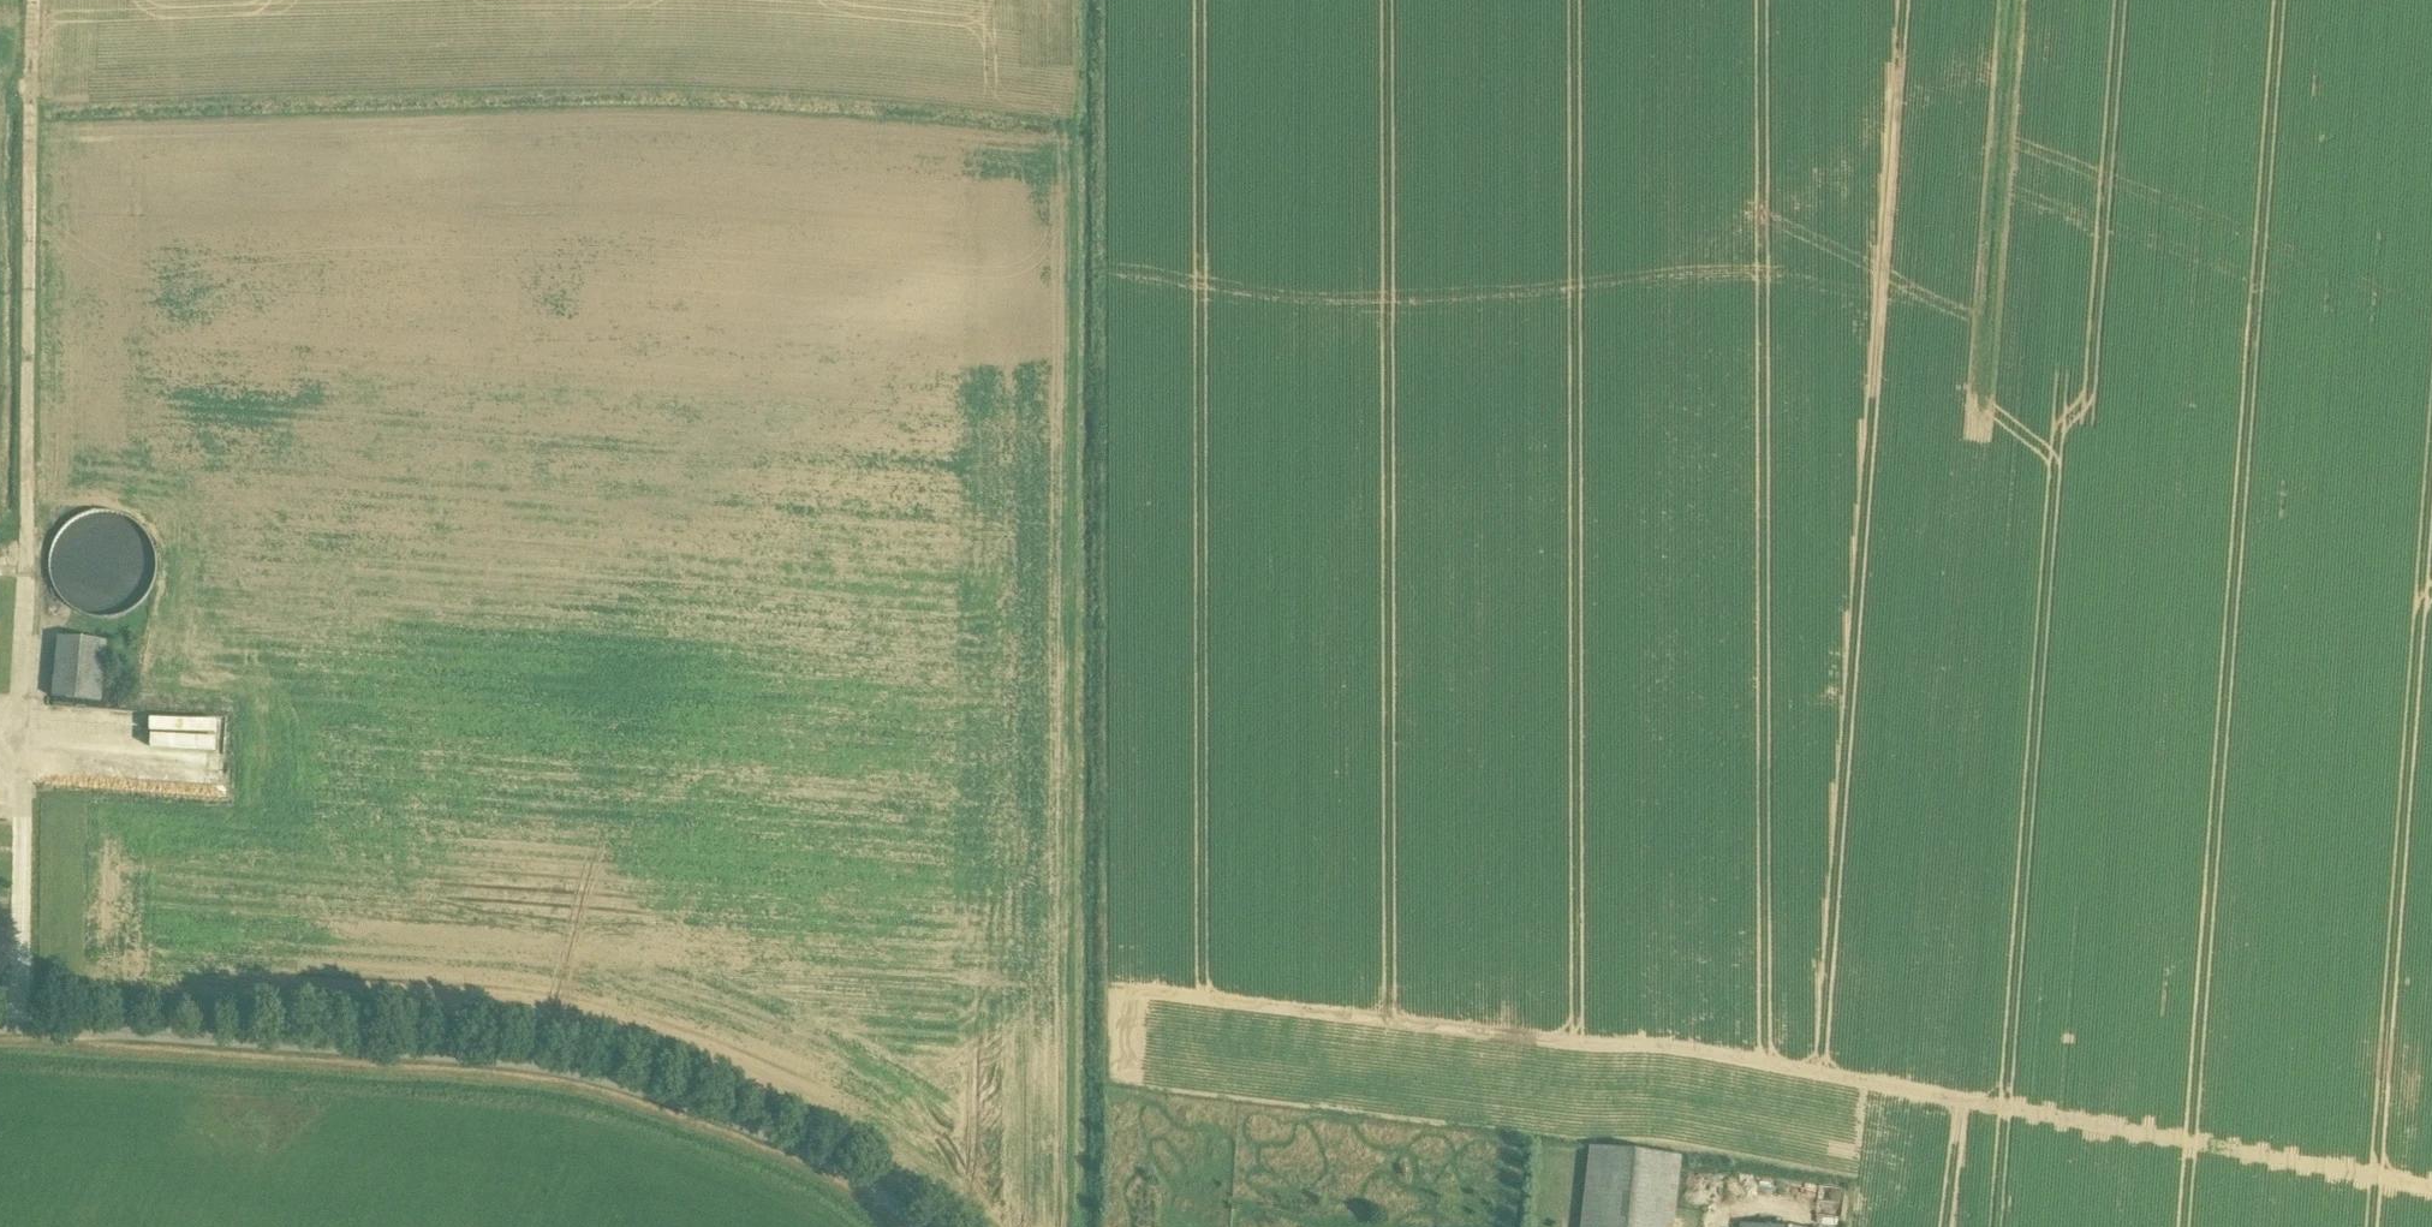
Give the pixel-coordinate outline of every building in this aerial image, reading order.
[(101,618),(110,618),(119,616),(127,613),(135,608),(141,602),(147,595),(151,587),(154,578),(156,569),(155,560),(154,551),(151,543),(146,535),(140,528),(133,522),(126,518),(117,514),(109,513),(100,512),(91,514),(82,516),(74,520),(67,526),(61,532),(56,540),(53,548),(50,557),(50,565),(50,574),(53,583),(56,591),(61,599),(68,605),(75,611),(83,615),(92,617),(101,618)] [(49,633),(47,690),(95,691),(97,634),(49,633)] [(88,732),(166,735),(167,710),(89,708),(88,732)] [(195,718),(190,736),(216,743),(221,725),(195,718)] [(1682,1157),(1590,1146),(1581,1226),(1674,1226),(1682,1157)]
